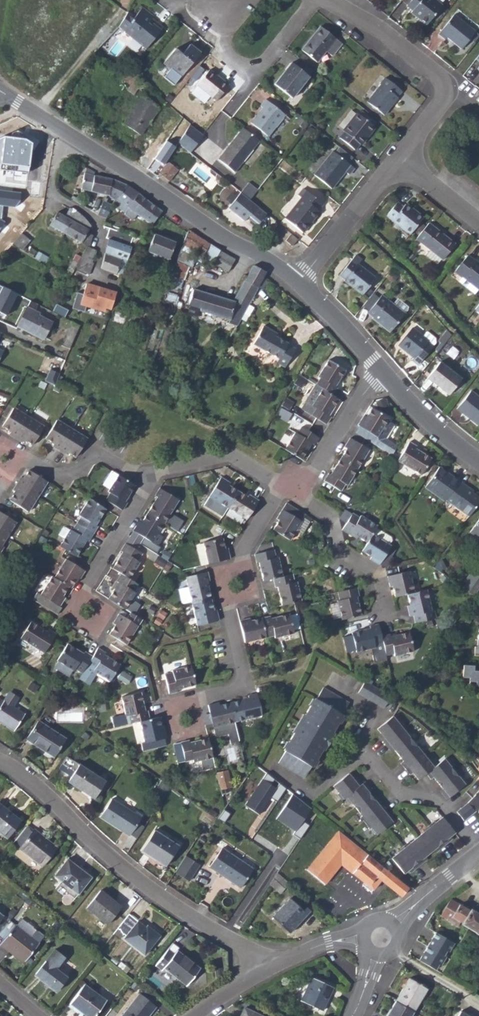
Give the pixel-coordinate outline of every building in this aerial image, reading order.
[(407,5),(413,10),(411,12),(427,25),(442,6),(434,0),(411,0),(407,5)] [(134,17),(127,12),(121,26),(119,27),(125,33),(124,33),(145,49),(163,27),(151,18),(153,16),(142,7),(134,17)] [(446,37),(461,49),(475,32),(453,15),(438,34),(444,39),(446,37)] [(301,50),(317,63),(326,52),(332,56),(341,44),(320,27),(301,50)] [(164,63),(181,77),(199,54),(189,46),(181,55),(175,50),(164,63)] [(274,85),(291,98),(308,77),(292,64),(274,85)] [(197,85),(216,101),(228,86),(209,70),(197,85)] [(142,92),(145,88),(123,72),(118,78),(128,85),(126,90),(133,95),(138,89),(142,92)] [(380,85),(366,102),(381,114),(383,115),(397,97),(396,96),(400,91),(384,78),(379,84),(380,85)] [(123,124),(140,135),(157,108),(140,97),(123,124)] [(251,123),(267,137),(284,115),(265,100),(260,106),(262,108),(251,123)] [(364,105),(379,117),(381,114),(366,102),(364,105)] [(340,139),(354,149),(358,144),(360,145),(374,127),(357,114),(343,131),(345,132),(340,139)] [(202,134),(190,124),(178,145),(190,153),(203,135),(202,134)] [(243,128),(217,159),(234,173),(259,141),(243,128)] [(168,139),(172,142),(176,137),(171,134),(168,139)] [(172,142),(168,139),(160,151),(167,156),(175,144),(172,142)] [(347,163),(351,157),(339,147),(334,153),(333,152),(314,175),(331,189),(336,182),(334,181),(343,170),(348,175),(353,168),(347,163)] [(14,196),(19,165),(0,161),(0,194),(14,196)] [(168,181),(177,170),(167,162),(159,173),(168,181)] [(105,195),(97,215),(105,219),(109,208),(112,204),(126,185),(94,175),(94,172),(89,171),(89,174),(84,172),(80,190),(105,195)] [(161,212),(126,185),(112,204),(119,209),(122,205),(127,209),(124,214),(133,220),(136,215),(151,225),(161,212)] [(284,219),(302,233),(319,212),(317,210),(322,204),(303,188),(297,196),(300,198),(284,219)] [(258,225),(267,214),(242,193),(228,209),(245,222),(249,217),(258,225)] [(385,215),(409,235),(422,219),(405,205),(407,202),(401,197),(385,215)] [(127,209),(122,205),(119,209),(124,214),(127,209)] [(49,225),(86,246),(88,248),(91,235),(87,232),(90,226),(83,218),(77,212),(68,207),(64,216),(56,212),(49,225)] [(455,245),(428,224),(416,239),(430,250),(425,256),(436,265),(441,259),(442,260),(455,245)] [(131,237),(108,229),(105,239),(108,240),(128,246),(131,237)] [(227,272),(235,260),(188,229),(186,232),(182,245),(190,250),(227,272)] [(4,238),(10,243),(14,239),(8,234),(4,238)] [(30,241),(21,234),(12,245),(21,250),(30,241)] [(146,251),(168,259),(174,243),(152,235),(146,251)] [(296,240),(290,235),(285,241),(291,246),(296,240)] [(108,240),(104,252),(121,258),(127,260),(131,248),(131,247),(128,246),(108,240)] [(176,262),(184,265),(190,250),(182,245),(176,262)] [(92,262),(94,256),(96,251),(88,248),(86,246),(80,257),(77,262),(74,268),(89,274),(93,263),(92,262)] [(138,251),(131,248),(127,260),(126,263),(133,265),(138,251)] [(115,274),(121,258),(104,252),(100,269),(115,274)] [(72,260),(77,262),(80,257),(75,254),(72,260)] [(343,281),(362,295),(375,279),(357,265),(360,261),(355,256),(339,275),(345,279),(343,281)] [(461,276),(477,290),(478,291),(478,264),(474,260),(473,261),(466,256),(454,271),(461,276)] [(171,276),(183,281),(188,266),(184,265),(176,262),(171,276)] [(252,266),(244,280),(257,288),(265,273),(252,266)] [(458,281),(474,294),(477,290),(461,276),(458,281)] [(250,301),(257,288),(244,280),(237,293),(250,301)] [(0,287),(0,311),(6,314),(17,293),(1,284),(0,287)] [(116,294),(84,284),(79,303),(104,311),(105,308),(110,310),(116,294)] [(229,320),(228,323),(236,326),(250,301),(237,293),(232,301),(192,290),(187,305),(200,309),(199,311),(229,320)] [(159,311),(171,315),(177,297),(165,293),(159,311)] [(380,296),(368,312),(373,316),(371,319),(389,333),(406,311),(407,308),(397,300),(392,305),(380,296)] [(37,316),(38,312),(34,310),(27,307),(16,327),(42,340),(51,323),(37,316)] [(60,344),(69,348),(79,326),(69,321),(60,344)] [(277,362),(285,367),(296,349),(287,344),(288,343),(276,336),(277,333),(264,325),(253,344),(278,359),(277,362)] [(412,328),(397,346),(413,358),(411,360),(417,365),(433,346),(432,346),(435,343),(434,338),(426,332),(422,336),(412,328)] [(438,340),(444,344),(450,336),(446,330),(438,340)] [(319,378),(315,385),(322,389),(331,396),(336,389),(334,387),(345,370),(328,360),(318,377),(319,378)] [(427,377),(448,395),(460,380),(438,363),(427,377)] [(59,372),(50,368),(45,380),(54,384),(59,372)] [(301,409),(309,414),(314,406),(312,405),(322,389),(315,385),(301,409)] [(328,415),(338,400),(331,396),(322,389),(312,405),(314,406),(309,414),(325,424),(330,416),(328,415)] [(470,391),(456,408),(478,426),(478,424),(478,398),(470,391)] [(10,430),(8,433),(22,441),(24,439),(32,444),(43,426),(12,407),(1,424),(10,430)] [(281,407),(277,415),(287,421),(292,414),(281,407)] [(365,440),(391,456),(397,447),(384,440),(393,425),(387,421),(388,419),(372,408),(365,418),(363,416),(357,426),(369,433),(365,440)] [(66,451),(76,457),(87,439),(56,420),(45,438),(53,443),(51,446),(65,454),(66,451)] [(294,433),(283,450),(288,453),(299,460),(310,443),(313,445),(317,437),(300,427),(296,434),(294,433)] [(368,450),(350,438),(343,448),(346,450),(340,459),(356,469),(368,450)] [(396,462),(418,476),(429,459),(414,449),(415,447),(408,443),(396,462)] [(346,485),(356,469),(340,459),(330,474),(328,473),(323,481),(339,491),(344,484),(346,485)] [(425,487),(443,501),(458,481),(439,467),(425,487)] [(23,479),(19,477),(11,489),(14,491),(10,500),(27,511),(46,481),(28,470),(23,479)] [(123,503),(133,486),(116,475),(106,492),(107,494),(103,500),(121,512),(126,504),(123,503)] [(208,497),(226,508),(237,492),(228,486),(229,484),(220,477),(208,497)] [(467,518),(478,501),(462,489),(465,486),(458,481),(443,501),(467,518)] [(179,501),(159,489),(154,496),(156,498),(146,514),(164,524),(179,501)] [(226,508),(245,520),(257,501),(249,496),(247,499),(237,492),(226,508)] [(94,526),(105,509),(88,499),(77,516),(79,518),(75,524),(92,535),(96,527),(94,526)] [(288,540),(304,515),(302,514),(285,503),(276,519),(278,520),(271,529),(288,540)] [(339,519),(345,523),(351,514),(345,510),(339,519)] [(3,545),(1,543),(15,520),(0,511),(0,550),(3,545)] [(151,543),(164,524),(146,514),(140,523),(138,522),(132,531),(133,531),(142,537),(151,543)] [(345,523),(341,530),(348,535),(349,533),(365,543),(371,535),(375,528),(376,526),(360,516),(358,518),(352,514),(351,514),(345,523)] [(478,540),(478,519),(469,533),(478,540)] [(68,530),(58,546),(75,557),(84,541),(87,543),(92,535),(75,524),(70,531),(68,530)] [(371,535),(388,546),(391,541),(391,538),(375,528),(371,535)] [(142,537),(133,531),(125,545),(134,550),(142,537)] [(378,565),(379,564),(385,555),(389,558),(393,552),(389,548),(390,547),(388,546),(371,535),(365,543),(360,551),(370,557),(369,559),(378,565)] [(202,544),(207,564),(229,559),(227,550),(226,548),(223,549),(221,538),(202,543),(202,544)] [(125,545),(124,544),(119,552),(121,553),(112,569),(121,575),(128,579),(138,563),(136,562),(141,555),(134,550),(125,545)] [(207,564),(202,544),(195,546),(199,566),(207,564)] [(166,549),(160,557),(166,561),(172,553),(166,549)] [(272,551),(253,555),(255,564),(257,563),(262,581),(271,579),(281,576),(276,558),(274,558),(272,551)] [(379,564),(385,568),(391,559),(389,558),(385,555),(379,564)] [(75,579),(78,580),(84,571),(62,558),(51,576),(67,586),(70,588),(75,579)] [(184,577),(190,605),(209,601),(205,582),(209,581),(207,572),(184,577)] [(408,572),(387,577),(390,588),(392,587),(395,597),(407,595),(413,593),(408,572)] [(462,589),(473,597),(478,588),(478,576),(474,573),(462,589)] [(293,583),(290,574),(281,576),(271,579),(274,587),(275,587),(280,605),(299,601),(295,582),(293,583)] [(132,592),(137,584),(128,579),(121,575),(116,583),(118,584),(108,599),(122,607),(125,609),(134,594),(132,592)] [(61,596),(67,586),(51,576),(38,595),(35,593),(31,599),(57,615),(60,609),(58,607),(64,598),(61,596)] [(329,606),(330,609),(332,620),(332,622),(359,615),(355,597),(358,597),(356,588),(336,593),(338,601),(336,602),(336,604),(329,606)] [(411,616),(413,624),(434,619),(433,611),(430,612),(426,591),(413,593),(407,595),(409,605),(406,606),(409,616),(411,616)] [(195,626),(217,621),(215,610),(211,611),(209,601),(190,605),(195,626)] [(321,611),(323,622),(332,620),(330,609),(321,611)] [(141,619),(132,614),(128,620),(126,618),(118,614),(112,623),(115,625),(109,634),(126,644),(141,619)] [(269,617),(260,619),(265,639),(274,637),(274,638),(292,634),(288,615),(270,619),(269,617)] [(249,619),(239,622),(244,644),(265,639),(260,619),(250,622),(249,619)] [(18,638),(42,652),(53,633),(47,629),(45,632),(28,621),(18,638)] [(376,654),(384,652),(380,636),(377,625),(369,626),(369,629),(351,634),(356,653),(374,649),(376,654)] [(389,635),(380,636),(384,652),(385,655),(393,654),(394,655),(412,651),(408,632),(389,637),(389,635)] [(74,670),(81,674),(86,665),(92,657),(84,652),(83,654),(66,644),(55,662),(56,662),(71,671),(73,672),(74,670)] [(105,652),(98,647),(92,657),(86,665),(89,667),(81,680),(91,687),(98,676),(108,682),(120,664),(104,655),(105,652)] [(71,671),(56,662),(54,667),(55,670),(66,676),(69,675),(71,671)] [(81,674),(78,678),(81,680),(89,667),(86,665),(81,674)] [(162,675),(167,694),(176,692),(176,689),(194,684),(189,665),(171,670),(172,672),(162,675)] [(474,670),(474,667),(463,666),(463,678),(469,679),(469,682),(476,682),(477,687),(478,687),(478,671),(474,670)] [(382,710),(390,697),(365,682),(357,694),(382,710)] [(309,768),(323,745),(327,738),(341,715),(340,715),(347,702),(322,687),(315,699),(314,698),(281,750),(282,751),(275,763),(301,778),(307,767),(309,768)] [(0,701),(0,722),(13,730),(23,715),(11,707),(15,701),(15,697),(10,694),(6,695),(2,702),(0,701)] [(127,716),(129,724),(138,722),(148,719),(146,712),(144,712),(139,694),(120,698),(124,717),(127,716)] [(260,716),(255,694),(247,696),(248,699),(230,704),(234,722),(260,716)] [(217,703),(207,705),(214,738),(228,734),(230,744),(238,742),(236,731),(234,722),(230,704),(218,706),(217,703)] [(138,722),(144,744),(139,746),(140,753),(164,747),(162,740),(166,739),(163,728),(160,729),(157,717),(148,719),(138,722)] [(460,778),(449,764),(450,763),(445,758),(433,768),(427,761),(428,760),(419,748),(417,750),(406,735),(407,734),(399,723),(398,724),(392,717),(376,730),(382,737),(380,739),(389,750),(391,748),(402,762),(399,764),(409,775),(412,773),(417,780),(425,773),(431,779),(434,777),(444,791),(442,793),(447,799),(466,783),(461,777),(460,778)] [(26,739),(53,756),(64,739),(37,722),(26,739)] [(323,745),(328,748),(331,741),(327,738),(323,745)] [(214,768),(211,759),(207,739),(189,744),(188,741),(179,743),(179,746),(182,756),(183,763),(192,761),(192,763),(200,762),(202,771),(214,768)] [(173,747),(176,758),(182,756),(179,746),(173,747)] [(68,780),(93,798),(104,782),(67,756),(59,768),(71,776),(68,780)] [(248,788),(261,771),(255,765),(246,776),(241,783),(248,788)] [(227,772),(215,774),(219,791),(230,788),(227,772)] [(370,826),(376,834),(391,821),(385,814),(388,811),(379,800),(376,802),(365,788),(367,786),(362,780),(359,783),(354,777),(353,778),(347,772),(331,785),(337,792),(335,793),(341,799),(343,797),(348,802),(350,802),(361,815),(359,816),(369,827),(370,826)] [(169,787),(161,782),(157,789),(165,794),(169,787)] [(477,792),(466,804),(476,811),(478,808),(478,805),(478,804),(478,794),(477,792)] [(122,832),(128,836),(129,835),(137,823),(141,817),(134,812),(132,814),(110,800),(100,817),(112,826),(113,824),(122,831),(122,832)] [(463,821),(473,812),(466,804),(456,812),(463,821)] [(7,838),(20,822),(0,806),(0,833),(7,838)] [(394,860),(407,875),(414,870),(416,873),(427,863),(425,861),(439,850),(441,852),(452,843),(450,841),(457,835),(444,819),(437,825),(436,823),(425,833),(426,834),(412,845),(411,844),(400,853),(401,854),(394,860)] [(137,823),(129,835),(136,839),(143,827),(137,823)] [(55,848),(27,825),(13,843),(20,848),(19,849),(41,866),(55,848)] [(140,850),(164,866),(177,846),(153,831),(140,850)] [(380,881),(398,896),(399,897),(407,888),(337,831),(306,870),(324,884),(341,864),(372,890),(380,881)] [(220,849),(251,869),(255,863),(225,843),(220,849)] [(208,867),(239,888),(251,869),(220,849),(208,867)] [(187,857),(184,856),(174,872),(176,874),(187,857)] [(198,865),(187,857),(176,874),(187,881),(198,865)] [(54,877),(77,894),(88,880),(78,872),(80,869),(67,860),(54,877)] [(280,894),(289,883),(277,873),(269,885),(280,894)] [(86,908),(107,925),(121,908),(100,891),(86,908)] [(288,933),(305,915),(289,900),(272,918),(288,933)] [(440,915),(449,920),(448,922),(455,926),(458,922),(460,923),(468,910),(450,900),(440,915)] [(460,924),(475,933),(478,926),(478,916),(469,909),(468,910),(460,923),(460,924)] [(16,927),(38,944),(44,937),(22,919),(16,927)] [(123,939),(143,955),(158,936),(145,926),(144,927),(137,922),(123,939)] [(38,944),(16,927),(15,926),(0,944),(0,946),(23,963),(38,944)] [(448,952),(453,944),(435,933),(431,939),(432,940),(431,942),(429,943),(423,953),(424,954),(422,956),(421,957),(418,961),(434,971),(438,965),(440,966),(445,957),(443,956),(446,951),(448,952)] [(178,949),(172,944),(155,965),(162,970),(163,968),(186,986),(199,969),(183,956),(181,958),(174,953),(176,951),(178,949)] [(35,974),(56,992),(67,978),(56,968),(64,957),(54,950),(35,974)] [(300,1002),(322,1012),(333,988),(310,978),(300,1002)] [(408,979),(395,1002),(412,1012),(425,989),(408,979)] [(86,1015),(94,1015),(105,1001),(83,985),(69,1003),(86,1015)] [(154,1007),(139,994),(121,1015),(147,1015),(154,1007)] [(412,1012),(395,1002),(386,1015),(410,1015),(412,1012)]
